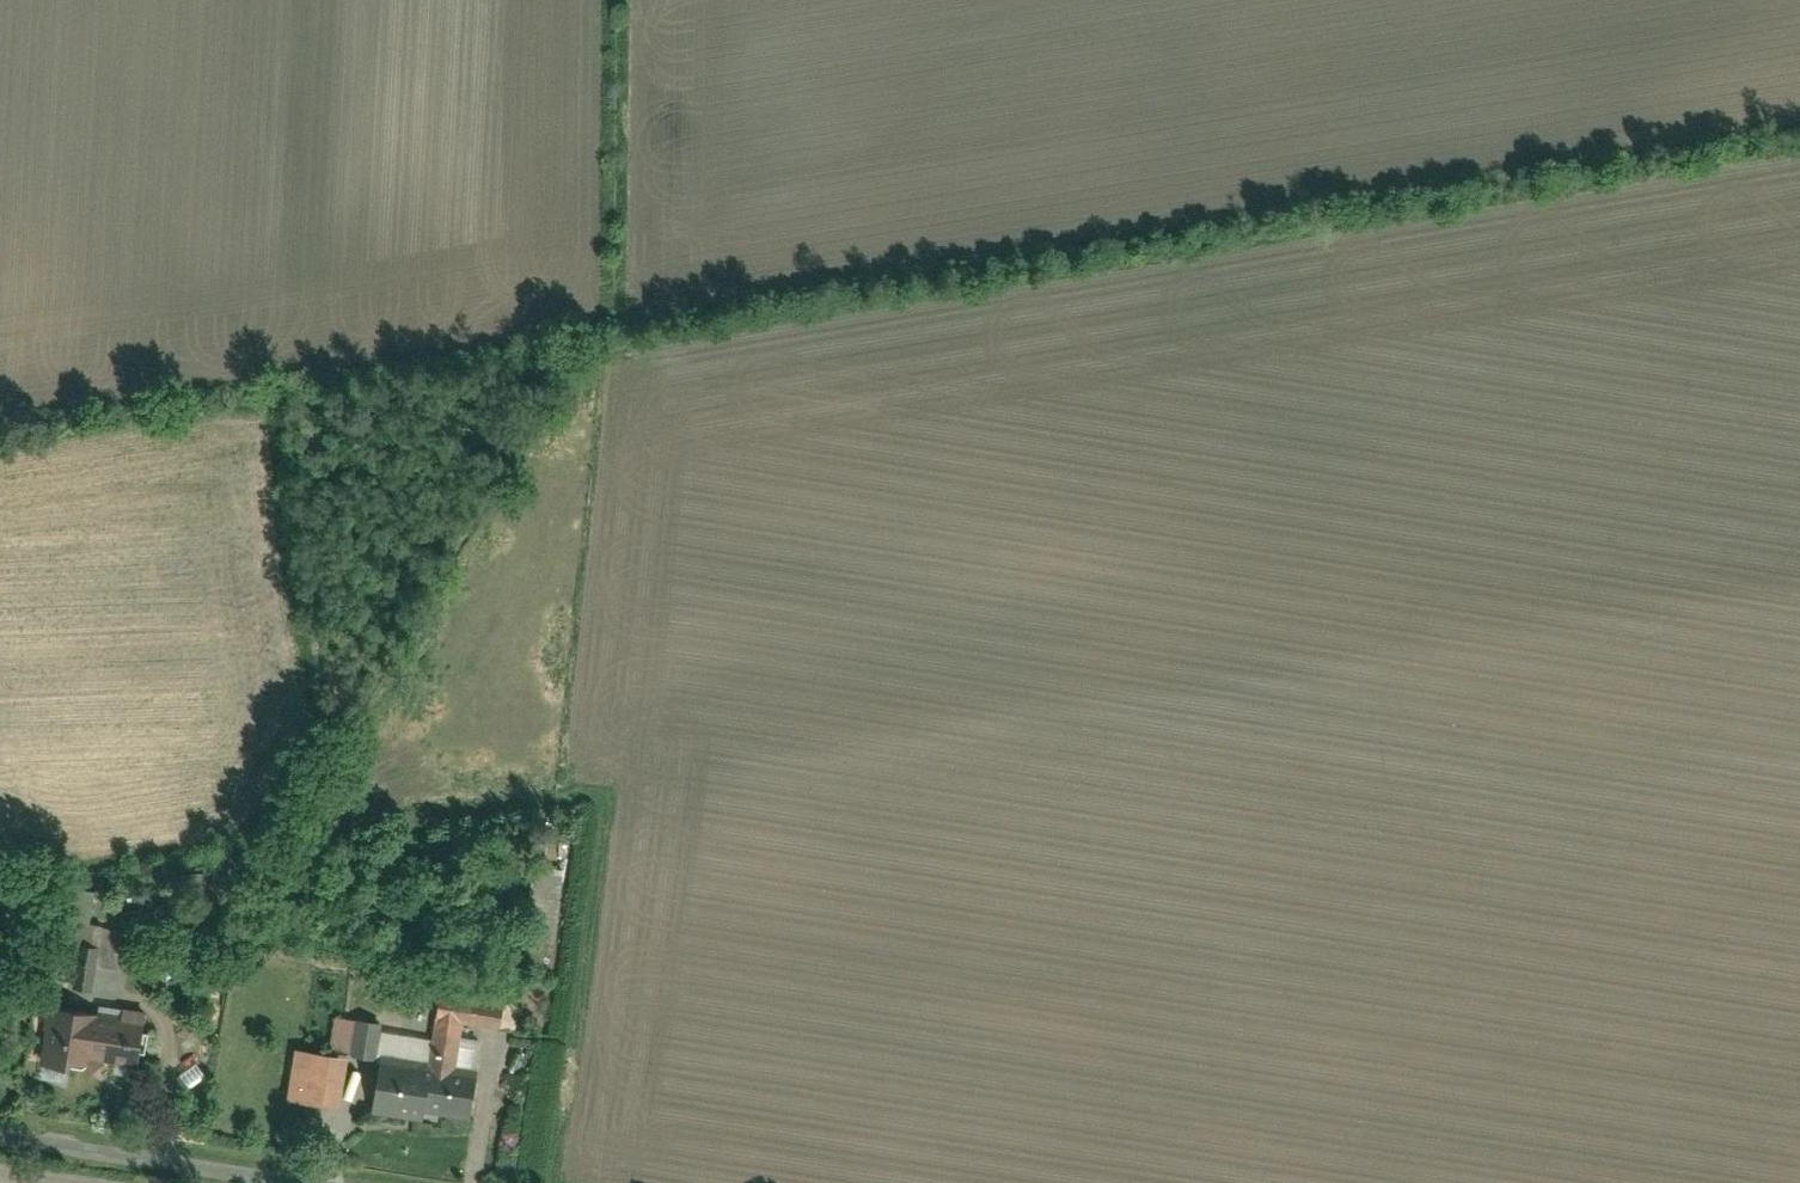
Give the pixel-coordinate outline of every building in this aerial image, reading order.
[(526,897),(558,904),(566,868),(534,861),(526,897)] [(98,886),(78,883),(74,919),(83,920),(94,921),(98,886)] [(94,921),(83,920),(75,986),(123,992),(132,926),(94,921)] [(504,1022),(508,997),(443,989),(440,1013),(468,1017),(504,1022)] [(150,1016),(51,1004),(44,1060),(76,1064),(78,1049),(144,1057),(150,1016)] [(462,1068),(468,1017),(440,1013),(433,1064),(462,1068)] [(383,1029),(384,1020),(340,1015),(336,1049),(354,1051),(380,1055),(383,1029)] [(431,1061),(434,1036),(383,1029),(380,1055),(431,1061)] [(336,1049),(301,1045),(294,1096),(347,1102),(354,1051),(336,1049)] [(383,1058),(377,1105),(427,1111),(428,1107),(433,1064),(383,1058)] [(428,1107),(473,1113),(479,1070),(462,1068),(433,1064),(428,1107)]
